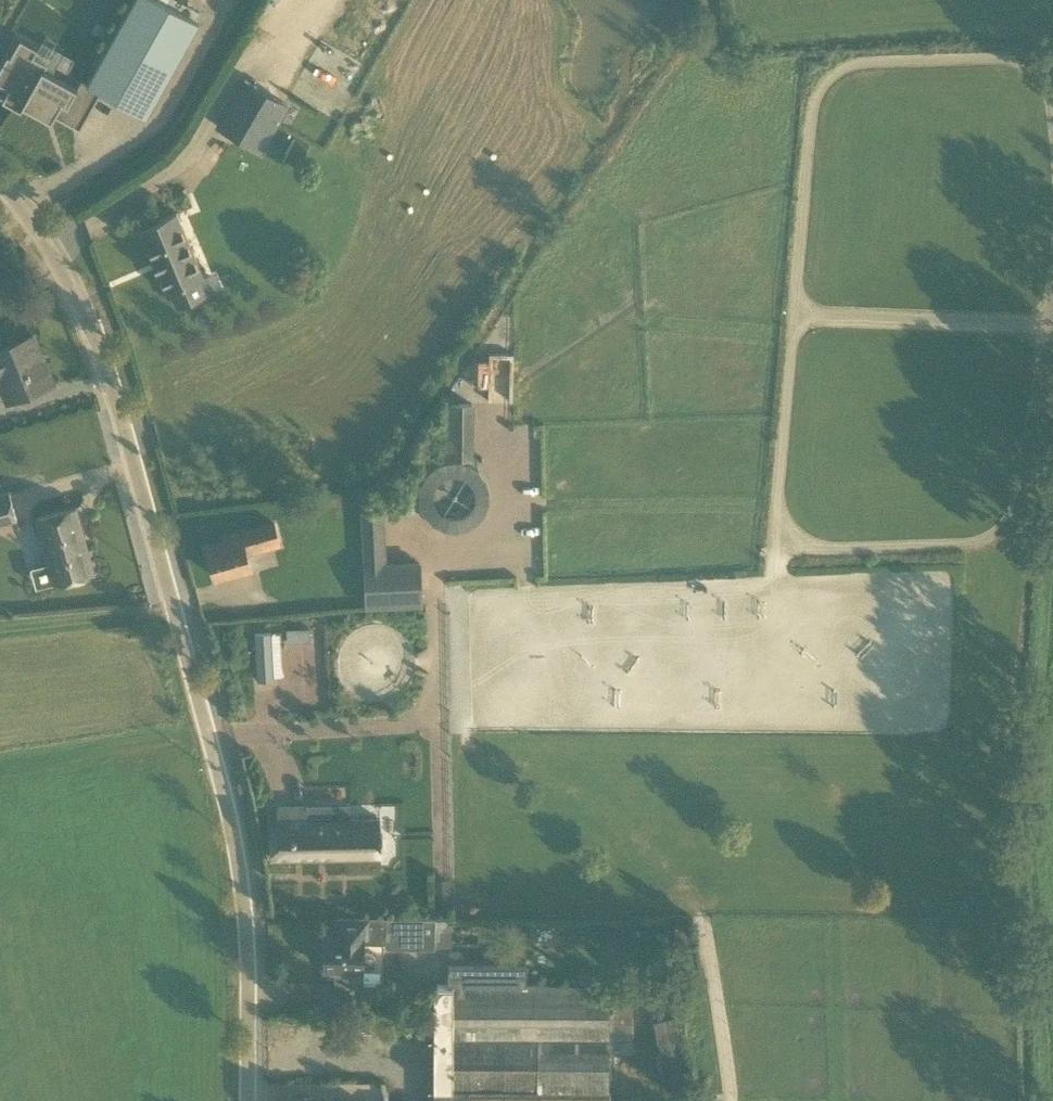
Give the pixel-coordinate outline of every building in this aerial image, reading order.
[(21,111),(24,106),(51,121),(54,115),(79,130),(101,91),(146,116),(199,22),(195,20),(199,13),(176,0),(132,0),(86,82),(81,79),(76,88),(44,70),(47,64),(33,56),(37,49),(18,38),(0,71),(0,84),(8,89),(1,100),(21,111)] [(243,80),(215,126),(262,153),(290,107),(243,80)] [(177,211),(137,228),(164,292),(169,290),(177,307),(207,294),(199,277),(205,275),(177,211)] [(0,347),(0,391),(4,402),(48,383),(37,357),(42,355),(33,333),(0,347)] [(490,351),(491,400),(515,400),(514,350),(490,351)] [(0,491),(0,523),(18,518),(10,489),(0,491)] [(36,515),(53,582),(93,572),(76,505),(36,515)] [(386,512),(360,512),(362,610),(424,609),(423,564),(387,564),(386,512)] [(295,516),(222,537),(223,541),(206,546),(214,577),(251,567),(248,555),(302,539),(295,516)] [(377,856),(377,819),(306,819),(306,805),(276,805),(276,820),(270,820),(270,856),(377,856)] [(335,966),(334,984),(380,985),(381,948),(450,949),(450,918),(332,916),(332,932),(323,932),(323,966),(335,966)] [(613,1052),(630,1053),(632,990),(527,988),(527,967),(451,965),(450,984),(434,984),(432,1100),(612,1100),(613,1052)] [(661,1090),(689,1084),(675,1017),(647,1023),(661,1090)]
